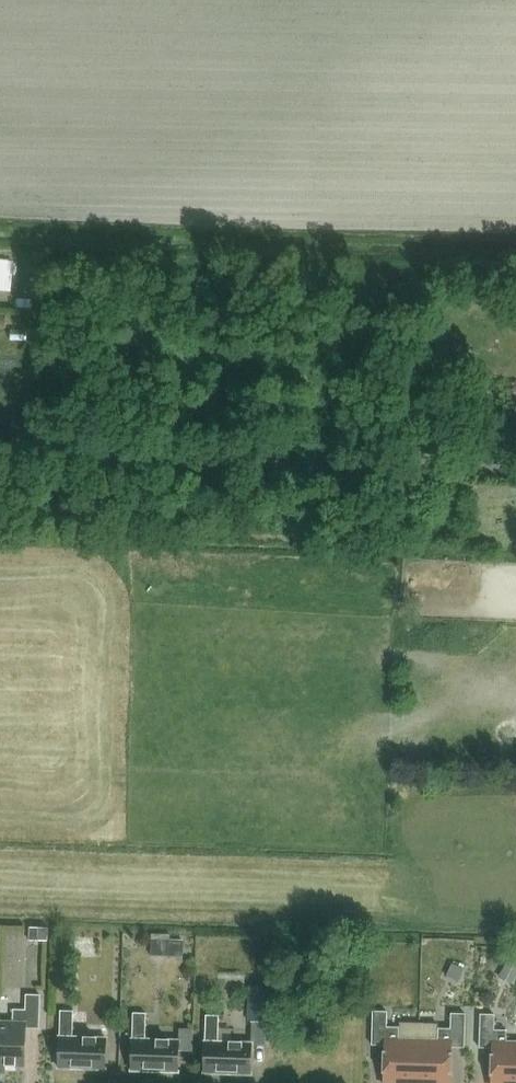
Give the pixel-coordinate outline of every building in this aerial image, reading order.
[(22,316),(6,316),(6,324),(22,325),(22,316)] [(10,339),(27,339),(27,329),(10,329),(10,339)] [(30,927),(29,941),(48,942),(49,928),(30,927)] [(152,940),(152,956),(167,957),(168,940),(152,940)] [(499,977),(514,984),(515,980),(515,960),(509,957),(499,977)] [(453,964),(447,976),(459,982),(465,970),(453,964)] [(268,1021),(269,987),(249,986),(248,1021),(268,1021)] [(23,1068),(24,1029),(38,1030),(39,996),(25,996),(24,1011),(12,1011),(12,1023),(0,1022),(0,1067),(23,1068)] [(60,1012),(57,1069),(104,1070),(105,1040),(71,1038),(72,1012),(60,1012)] [(371,1045),(385,1046),(384,1082),(416,1082),(417,1041),(397,1040),(398,1028),(385,1028),(386,1012),(372,1012),(371,1045)] [(145,1014),(132,1014),(130,1071),(177,1073),(178,1042),(144,1041),(145,1014)] [(416,1082),(448,1082),(449,1048),(463,1048),(464,1014),(450,1014),(450,1029),(437,1029),(437,1041),(417,1041),(416,1082)] [(478,1048),(492,1049),(491,1082),(515,1082),(515,1043),(505,1043),(505,1031),(493,1030),(493,1015),(479,1015),(478,1048)] [(249,1075),(250,1044),(217,1043),(218,1017),(205,1016),(203,1073),(249,1075)]
